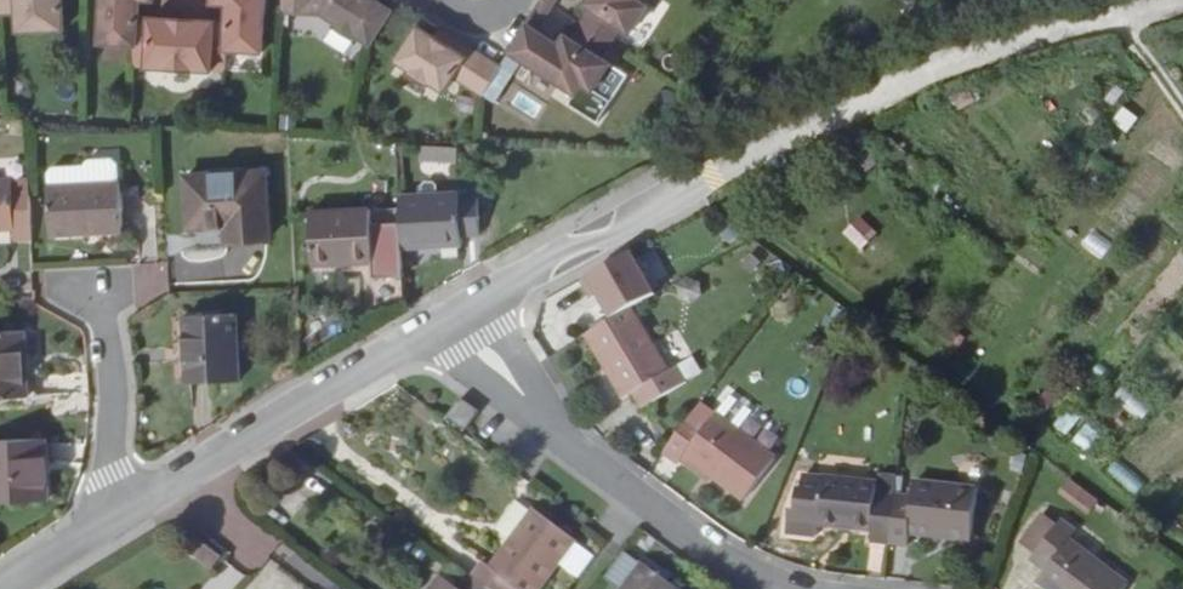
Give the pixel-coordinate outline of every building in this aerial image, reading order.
[(17,8),(18,27),(63,25),(62,0),(0,0),(0,8),(17,8)] [(136,41),(138,14),(139,0),(101,0),(99,39),(135,41),(136,41)] [(227,0),(226,19),(225,46),(226,46),(261,48),(264,0),(223,0),(227,0)] [(322,9),(371,41),(393,7),(382,0),(328,0),(322,9)] [(550,0),(540,0),(527,20),(535,25),(551,1),(550,0)] [(608,37),(618,21),(629,28),(647,0),(585,0),(591,4),(581,20),(608,37)] [(149,14),(138,14),(136,41),(135,41),(134,63),(147,63),(149,14)] [(214,18),(149,14),(147,63),(212,67),(214,18)] [(225,46),(226,19),(214,18),(212,67),(225,68),(226,46),(225,46)] [(608,37),(581,20),(571,35),(565,31),(559,41),(553,49),(544,43),(549,35),(535,25),(527,20),(510,48),(574,90),(580,80),(592,87),(609,60),(598,53),(608,37)] [(464,52),(417,23),(395,56),(443,87),(453,72),(483,92),(500,64),(469,44),(464,52)] [(469,44),(439,25),(434,33),(464,52),(469,44)] [(559,41),(549,35),(544,43),(553,49),(559,41)] [(51,155),(51,172),(118,170),(117,150),(112,145),(91,145),(87,151),(58,151),(51,155)] [(419,148),(419,163),(454,163),(454,148),(419,148)] [(262,163),(188,165),(190,210),(224,210),(225,226),(265,225),(262,163)] [(0,165),(0,213),(12,212),(13,225),(31,224),(30,177),(29,164),(12,165),(0,165)] [(118,170),(51,172),(47,172),(48,216),(118,214),(118,170)] [(458,187),(398,188),(401,240),(459,238),(459,227),(475,227),(474,193),(458,193),(458,187)] [(309,206),(311,255),(370,254),(369,204),(309,206)] [(858,249),(876,232),(858,214),(840,231),(858,249)] [(186,234),(187,247),(218,245),(217,232),(186,234)] [(204,366),(235,366),(234,302),(180,303),(182,357),(203,357),(204,366)] [(634,306),(590,331),(625,395),(634,391),(642,405),(687,381),(679,365),(670,370),(634,306)] [(26,385),(24,320),(0,321),(0,385),(26,385)] [(1141,419),(1150,405),(1121,386),(1112,400),(1141,419)] [(727,393),(714,411),(736,427),(748,410),(727,393)] [(464,399),(450,420),(467,434),(482,414),(464,399)] [(694,410),(662,453),(676,462),(678,460),(683,453),(713,476),(742,497),(773,455),(736,427),(714,411),(707,420),(694,410)] [(1082,422),(1071,442),(1088,452),(1099,432),(1082,422)] [(44,481),(43,428),(0,428),(0,482),(44,481)] [(683,453),(678,460),(708,482),(713,476),(683,453)] [(1115,459),(1105,471),(1130,491),(1140,479),(1115,459)] [(1058,489),(1074,502),(1084,490),(1067,477),(1058,489)] [(888,549),(892,501),(875,499),(876,491),(821,484),(803,483),(802,496),(798,496),(796,516),(791,516),(788,537),(816,541),(817,528),(873,534),(872,546),(888,549)] [(911,504),(892,501),(888,549),(907,551),(908,538),(968,544),(973,491),(912,485),(911,504)] [(1086,512),(1096,499),(1084,490),(1074,502),(1086,512)] [(476,577),(491,588),(545,588),(564,563),(580,541),(539,510),(495,568),(486,562),(476,577)] [(1017,546),(1029,555),(1052,526),(1040,516),(1017,546)] [(1029,555),(1025,561),(1040,573),(1032,583),(1040,588),(1119,588),(1121,586),(1064,540),(1070,532),(1056,522),(1052,526),(1029,555)] [(180,549),(207,571),(219,556),(192,535),(180,549)] [(580,543),(564,563),(580,575),(596,554),(580,543)] [(646,562),(626,588),(682,588),(646,562)] [(212,588),(224,588),(238,577),(228,564),(207,582),(212,588)] [(476,577),(467,588),(491,588),(476,577)] [(438,588),(460,588),(446,579),(438,588)]
